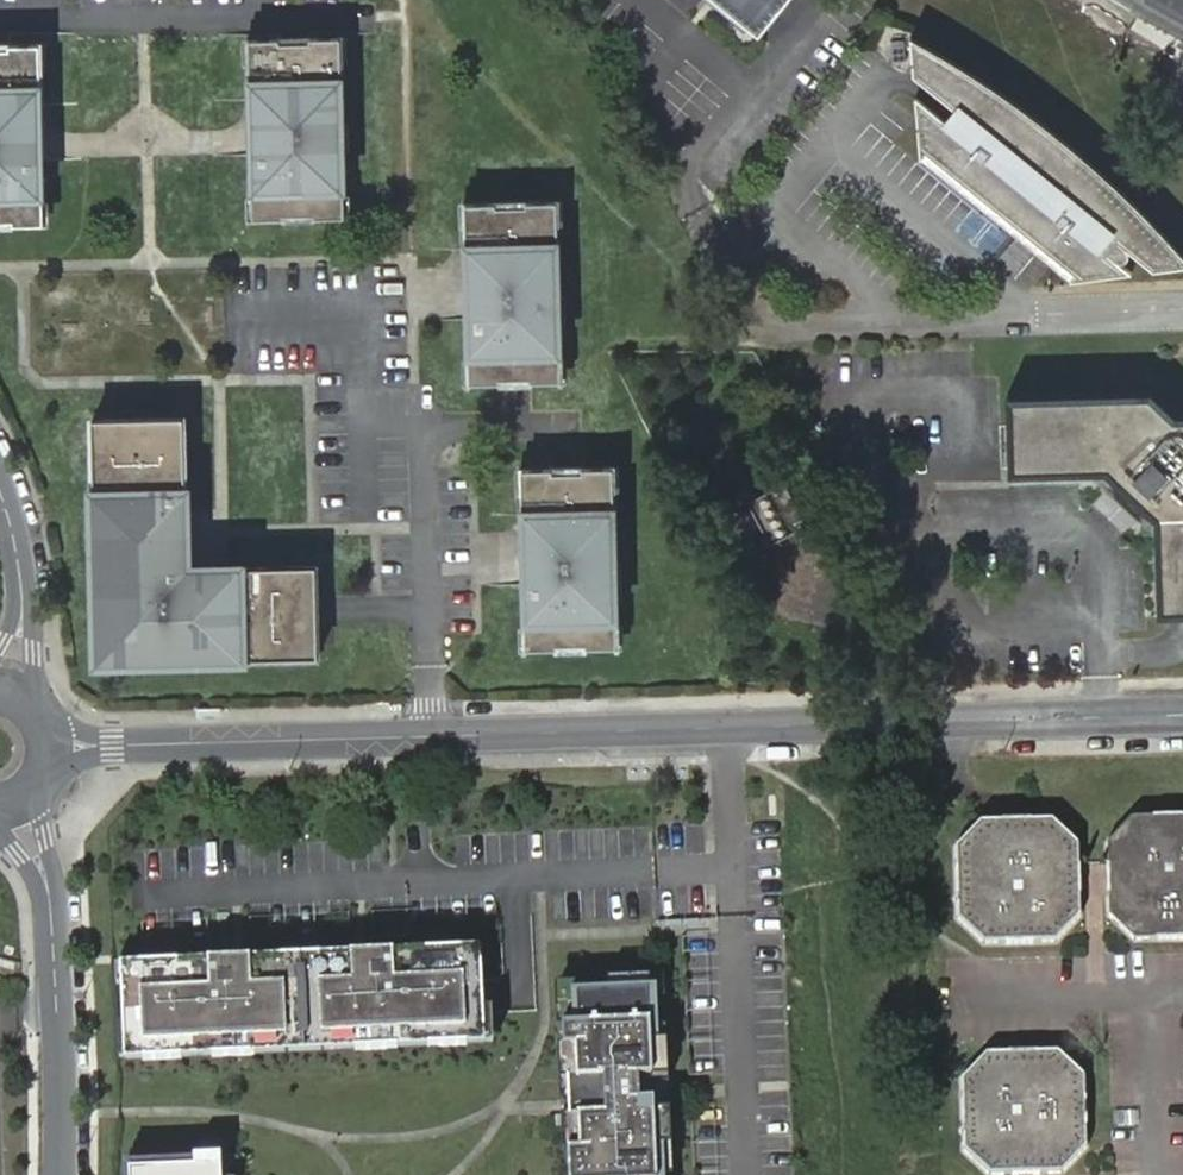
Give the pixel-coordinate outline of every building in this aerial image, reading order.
[(735,22),(754,0),(709,0),(735,22)] [(1068,272),(1129,264),(1103,243),(1111,234),(1149,263),(1182,258),(1182,248),(1150,212),(1097,160),(1027,104),(960,58),(904,31),(907,71),(950,104),(942,116),(911,93),(914,150),(1068,272)] [(336,35),(245,37),(248,138),(250,217),(342,214),(336,35)] [(0,41),(0,221),(41,220),(40,142),(38,40),(0,41)] [(554,198),(462,201),(467,380),(559,377),(554,198)] [(1156,531),(1158,614),(1182,614),(1182,403),(1167,403),(1148,386),(1004,390),(1006,468),(1083,467),(1099,466),(1157,518),(1156,531)] [(182,413),(90,415),(97,657),(318,651),(316,621),(315,559),(186,563),(182,413)] [(611,463),(520,466),(525,645),(617,643),(611,463)] [(1083,467),(1156,531),(1157,518),(1099,466),(1083,467)] [(809,527),(786,486),(751,505),(774,546),(809,527)] [(1133,818),(1109,848),(1110,914),(1136,940),(1182,938),(1182,817),(1133,818)] [(1052,822),(979,823),(955,853),(957,919),(982,945),(1056,943),(1082,918),(1078,846),(1052,822)] [(477,950),(122,968),(127,1063),(482,1044),(477,950)] [(559,993),(567,1174),(662,1174),(654,989),(559,993)] [(1059,1051),(986,1053),(962,1083),(964,1149),(989,1174),(1063,1173),(1089,1147),(1085,1076),(1059,1051)] [(130,1170),(130,1174),(224,1174),(223,1158),(196,1159),(197,1168),(130,1170)]
